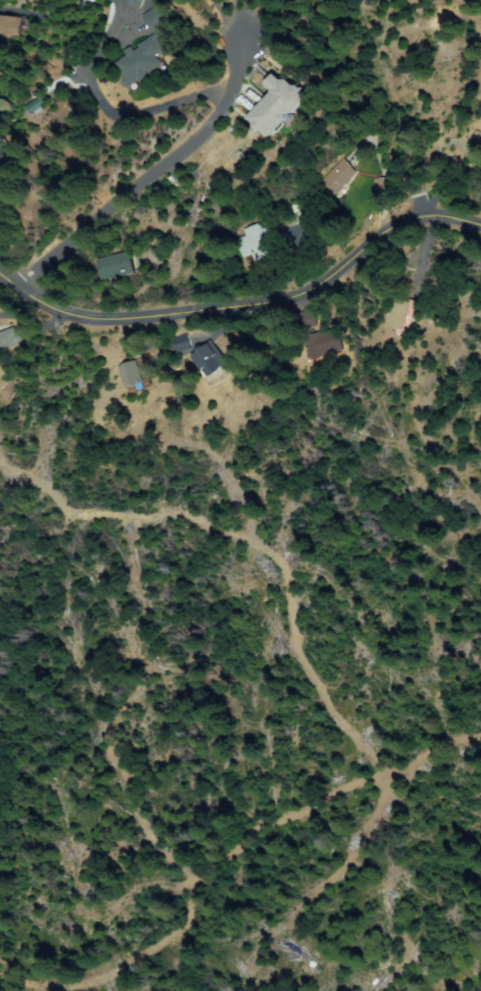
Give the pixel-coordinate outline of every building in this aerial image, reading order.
[(136,10),(140,0),(116,0),(115,2),(136,10)] [(157,30),(147,17),(159,7),(169,20),(157,30)] [(19,37),(0,36),(0,14),(21,16),(19,37)] [(166,66),(138,91),(124,75),(118,80),(113,73),(154,36),(165,49),(158,56),(166,66)] [(284,82),(285,80),(302,93),(300,95),(305,98),(295,111),(293,110),(273,136),(251,118),(274,89),(266,83),(273,73),(284,82)] [(9,119),(0,117),(0,103),(1,99),(13,102),(9,119)] [(335,195),(321,181),(342,160),(356,174),(335,195)] [(373,195),(379,177),(390,181),(384,198),(373,195)] [(425,192),(410,197),(406,184),(421,179),(425,192)] [(236,240),(254,224),(261,231),(264,228),(281,246),(259,265),(236,240)] [(103,279),(100,258),(131,253),(135,274),(103,279)] [(387,325),(393,297),(416,302),(409,336),(400,334),(401,328),(387,325)] [(319,323),(310,329),(301,314),(310,308),(319,323)] [(336,326),(347,349),(311,366),(307,358),(312,355),(305,340),(336,326)] [(24,344),(0,349),(0,332),(15,329),(16,333),(22,332),(24,344)] [(190,349),(176,352),(174,339),(188,337),(190,349)] [(230,368),(209,382),(191,354),(212,341),(230,368)] [(132,384),(120,373),(134,359),(152,378),(144,387),(136,379),(132,384)]
